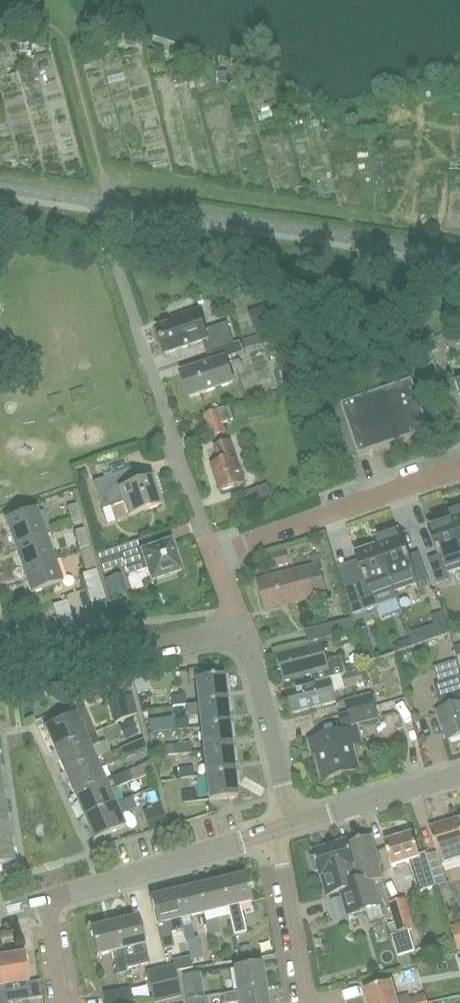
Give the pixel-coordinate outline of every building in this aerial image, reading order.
[(260,306),(251,310),(256,325),(266,322),(260,306)] [(422,310),(411,314),(422,344),(436,339),(426,309),(422,310)] [(175,322),(158,328),(166,353),(203,340),(207,352),(234,344),(227,323),(204,330),(198,311),(173,320),(175,322)] [(210,363),(182,373),(191,397),(234,382),(225,358),(243,352),(240,342),(234,344),(207,352),(210,363)] [(341,404),(359,455),(430,431),(412,380),(341,404)] [(450,383),(442,386),(447,402),(455,399),(450,383)] [(228,406),(204,414),(212,437),(225,433),(222,424),(233,420),(228,406)] [(229,442),(216,446),(221,461),(213,464),(222,492),(244,484),(229,442)] [(123,473),(130,470),(130,469),(94,482),(103,509),(123,502),(128,516),(161,505),(152,479),(128,487),(123,473)] [(268,484),(243,493),(249,507),(273,498),(268,484)] [(68,507),(73,525),(82,522),(76,504),(68,507)] [(451,523),(459,547),(459,509),(448,514),(451,523)] [(15,545),(44,535),(35,510),(6,520),(15,545)] [(459,567),(459,547),(451,523),(430,530),(439,554),(438,554),(439,557),(428,561),(437,586),(450,581),(447,572),(459,567)] [(84,529),(75,531),(80,549),(89,547),(84,529)] [(375,539),(378,548),(394,591),(415,583),(418,593),(431,588),(419,554),(407,558),(398,531),(375,539)] [(52,558),(44,535),(15,545),(23,568),(52,558)] [(147,537),(97,555),(103,571),(123,564),(127,575),(146,569),(151,582),(182,572),(171,541),(151,548),(147,537)] [(374,598),(394,591),(378,548),(357,556),(366,580),(365,580),(366,583),(355,587),(364,612),(377,607),(374,598)] [(289,564),(286,551),(270,556),(274,569),(289,564)] [(90,554),(82,556),(87,572),(94,570),(90,554)] [(61,582),(52,558),(23,568),(32,593),(61,582)] [(260,581),(267,608),(324,593),(318,566),(260,581)] [(97,576),(84,578),(89,608),(102,605),(97,576)] [(56,620),(70,614),(66,604),(52,610),(56,620)] [(443,612),(431,616),(439,638),(451,634),(443,612)] [(352,619),(305,630),(308,643),(355,632),(352,619)] [(365,627),(357,630),(367,661),(376,659),(365,627)] [(323,643),(278,655),(285,681),(311,674),(313,682),(345,674),(341,657),(328,660),(323,643)] [(341,676),(345,689),(364,684),(361,670),(346,674),(341,676)] [(195,678),(198,702),(227,699),(225,687),(229,687),(228,675),(213,676),(213,675),(210,675),(210,677),(195,678)] [(442,710),(438,711),(443,727),(444,727),(448,740),(459,737),(459,677),(434,686),(442,710)] [(330,680),(288,691),(293,713),(335,702),(330,680)] [(86,696),(83,685),(69,689),(73,700),(86,696)] [(172,694),(173,706),(185,705),(184,693),(172,694)] [(348,713),(375,705),(371,694),(345,701),(348,713)] [(131,695),(107,701),(113,724),(136,714),(131,695)] [(198,702),(200,727),(229,723),(228,711),(232,711),(231,699),(227,699),(198,702)] [(375,705),(348,713),(339,715),(343,731),(308,740),(311,748),(313,747),(322,780),(360,770),(353,745),(361,743),(357,726),(379,720),(375,705)] [(44,727),(55,751),(86,737),(81,725),(88,722),(83,711),(76,714),(76,713),(44,727)] [(379,738),(402,730),(397,716),(374,725),(379,738)] [(149,720),(151,732),(175,729),(173,717),(149,720)] [(175,730),(187,729),(186,717),(174,718),(175,730)] [(131,720),(120,725),(126,739),(138,734),(131,720)] [(200,727),(203,751),(232,747),(231,736),(235,735),(233,723),(229,723),(200,727)] [(55,751),(64,772),(96,759),(90,747),(98,744),(93,733),(86,737),(55,751)] [(179,753),(191,753),(191,742),(178,743),(179,753)] [(203,751),(206,775),(235,772),(233,760),(237,759),(236,747),(232,747),(203,751)] [(102,755),(105,762),(122,755),(119,748),(102,755)] [(96,759),(64,772),(74,794),(105,780),(96,759)] [(180,768),(181,779),(194,777),(192,767),(180,768)] [(105,780),(74,794),(84,818),(116,805),(110,791),(133,781),(129,770),(105,781),(105,780)] [(239,771),(235,772),(206,775),(209,800),(238,797),(236,784),(240,784),(239,771)] [(184,802),(196,801),(195,790),(182,791),(184,802)] [(116,805),(84,818),(94,840),(125,826),(120,814),(133,808),(129,799),(116,805)] [(160,805),(149,809),(155,829),(167,825),(160,805)] [(5,813),(0,814),(0,839),(9,837),(5,813)] [(459,819),(430,828),(441,866),(459,860),(459,822),(459,819)] [(386,842),(385,842),(392,866),(410,861),(419,892),(436,886),(426,853),(420,855),(413,833),(397,838),(395,835),(387,838),(386,842)] [(381,866),(372,835),(348,842),(348,841),(313,852),(314,857),(310,858),(314,871),(318,870),(326,895),(341,892),(348,915),(381,905),(374,881),(383,879),(380,867),(381,866)] [(9,837),(0,839),(0,865),(13,863),(9,837)] [(252,902),(245,874),(220,880),(227,908),(234,935),(245,932),(239,905),(252,902)] [(227,908),(220,880),(198,886),(204,913),(227,908)] [(198,886),(174,892),(180,919),(204,913),(198,886)] [(180,919),(174,892),(150,897),(163,949),(174,946),(171,932),(183,929),(182,927),(180,919)] [(405,899),(389,903),(395,923),(399,934),(414,929),(405,899)] [(139,916),(114,922),(125,968),(149,963),(144,944),(145,944),(139,916)] [(218,934),(214,918),(205,920),(209,936),(218,934)] [(101,920),(90,923),(91,928),(90,928),(97,955),(111,952),(117,975),(126,972),(125,968),(114,922),(102,925),(101,920)] [(395,923),(388,925),(391,936),(399,934),(395,923)] [(459,952),(459,924),(451,927),(459,952)] [(183,929),(188,949),(197,947),(191,925),(182,927),(183,929)] [(249,944),(239,947),(241,957),(251,954),(249,944)] [(4,985),(18,983),(21,1002),(32,1002),(25,953),(0,957),(4,985)] [(238,992),(265,987),(262,963),(234,967),(238,992)] [(160,969),(167,1001),(181,998),(173,966),(160,969)] [(205,967),(206,990),(219,990),(218,967),(205,967)] [(160,969),(146,972),(153,1002),(159,1002),(167,1001),(160,969)] [(182,976),(186,1000),(188,1000),(204,997),(199,973),(182,976)] [(393,982),(364,991),(368,1002),(399,1002),(393,982)] [(455,985),(427,992),(430,1002),(459,1002),(455,985)] [(265,987),(238,992),(223,994),(224,1002),(235,1002),(239,1002),(268,1002),(265,987)] [(103,993),(105,1002),(131,1002),(129,990),(103,993)] [(409,999),(410,1002),(428,1002),(426,995),(409,999)]
